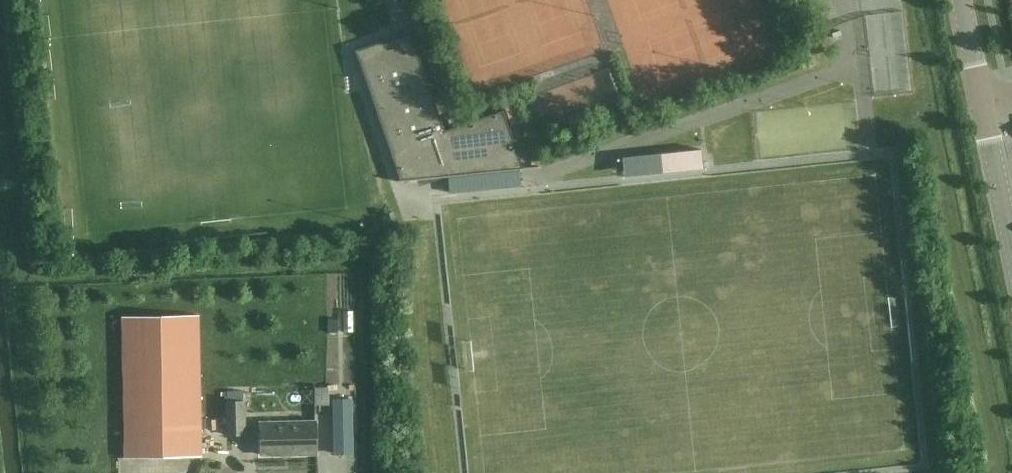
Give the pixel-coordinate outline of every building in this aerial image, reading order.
[(856,15),(893,5),(891,0),(852,0),(856,15)] [(868,90),(902,87),(893,10),(859,14),(868,90)] [(504,110),(453,127),(445,130),(411,31),(355,50),(400,180),(397,180),(398,181),(540,167),(540,166),(524,167),(504,110)] [(622,157),(624,174),(704,166),(703,149),(622,157)] [(125,457),(201,456),(199,315),(122,316),(125,457)] [(328,386),(315,386),(315,404),(328,404),(328,386)] [(351,398),(333,398),(335,453),(353,452),(351,398)] [(227,401),(228,435),(245,434),(244,401),(227,401)] [(261,455),(317,453),(316,421),(261,422),(261,455)]
